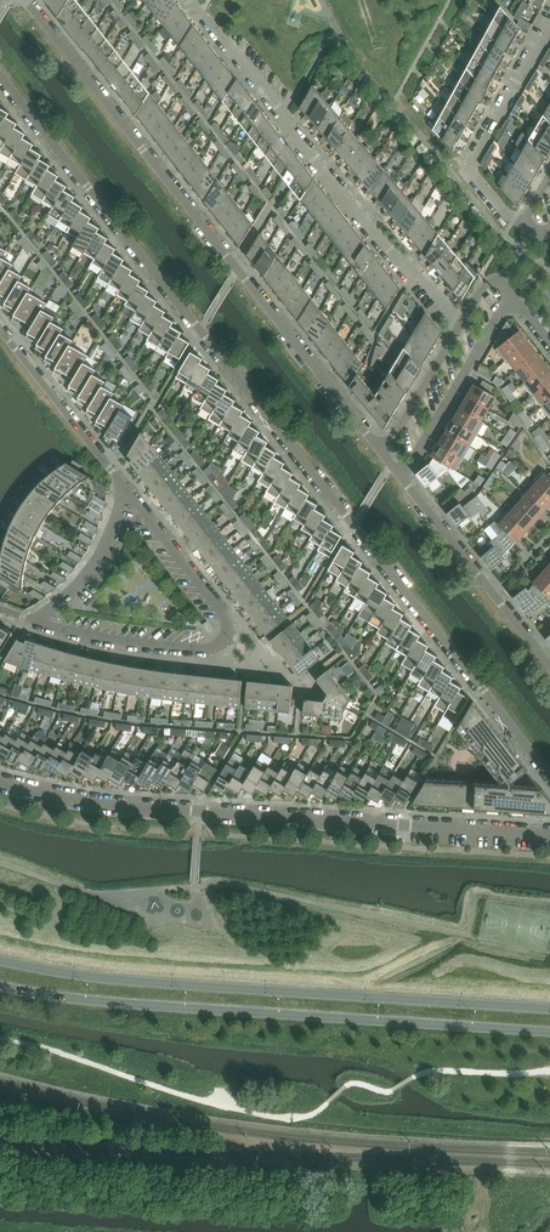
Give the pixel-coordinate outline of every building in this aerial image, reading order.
[(58,16),(68,0),(45,0),(58,16)] [(81,5),(77,0),(68,0),(58,16),(67,27),(81,5)] [(118,0),(115,3),(121,11),(124,8),(118,0)] [(165,0),(149,0),(146,4),(155,15),(165,0)] [(178,4),(174,0),(165,0),(155,15),(164,26),(178,4)] [(547,0),(531,0),(529,4),(530,5),(533,2),(541,11),(547,0)] [(172,37),(186,15),(178,4),(164,26),(172,37)] [(75,38),(89,16),(81,5),(67,27),(75,38)] [(521,29),(501,7),(501,8),(499,5),(496,8),(499,11),(494,20),(514,42),(518,44),(520,40),(516,38),(521,29)] [(121,18),(115,10),(111,13),(117,21),(121,18)] [(135,21),(138,17),(133,11),(126,17),(132,25),(135,21)] [(181,48),(195,26),(186,15),(172,37),(181,48)] [(84,49),(98,27),(89,16),(75,38),(84,49)] [(514,42),(494,20),(492,17),(489,20),(492,23),(487,32),(508,54),(511,56),(513,52),(509,50),(514,42)] [(127,26),(121,18),(117,21),(124,29),(127,26)] [(142,30),(135,22),(135,21),(132,25),(138,33),(142,30)] [(189,59),(203,37),(195,26),(181,48),(189,59)] [(92,60),(106,38),(98,27),(84,49),(92,60)] [(508,54),(487,32),(485,29),(483,32),(485,35),(481,44),(501,66),(504,68),(507,64),(503,62),(507,54),(508,54)] [(138,40),(132,32),(128,35),(135,43),(138,40)] [(153,44),(146,36),(143,39),(149,47),(153,44)] [(198,70),(212,48),(203,37),(189,59),(198,70)] [(101,71),(115,49),(106,38),(92,60),(101,71)] [(145,48),(138,40),(135,43),(141,51),(145,48)] [(501,66),(481,44),(478,42),(476,44),(479,47),(474,56),(494,79),(497,80),(500,76),(496,74),(500,66),(501,66)] [(159,52),(153,44),(149,47),(155,54),(159,52)] [(207,81),(220,59),(212,48),(198,70),(207,81)] [(110,82),(124,60),(115,49),(101,71),(110,82)] [(156,61),(149,54),(146,57),(152,64),(156,61)] [(494,79),(474,56),(472,54),(469,56),(472,60),(467,68),(487,91),(491,93),(493,88),(489,86),(494,78),(494,79)] [(543,68),(548,60),(549,59),(545,57),(539,66),(543,68)] [(170,66),(164,58),(160,61),(166,68),(170,66)] [(215,92),(229,70),(220,59),(207,81),(215,92)] [(118,93),(132,71),(124,60),(110,82),(118,93)] [(162,69),(156,61),(152,64),(158,72),(162,69)] [(176,73),(170,66),(166,68),(172,76),(176,73)] [(487,91),(467,68),(465,66),(462,68),(465,72),(460,81),(481,103),(484,105),(486,101),(482,98),(487,91)] [(224,103),(238,81),(229,70),(215,92),(224,103)] [(127,104),(141,82),(132,71),(118,93),(127,104)] [(534,83),(540,75),(535,72),(530,81),(534,83)] [(173,83),(167,75),(163,78),(169,86),(173,83)] [(481,103),(460,81),(458,78),(456,81),(459,84),(454,93),(474,115),(477,117),(480,113),(476,111),(480,103),(481,103)] [(187,87),(181,79),(177,82),(183,90),(187,87)] [(232,114),(246,92),(238,81),(224,103),(232,114)] [(529,92),(534,84),(534,83),(530,81),(525,89),(529,92)] [(135,115),(149,93),(141,82),(127,104),(135,115)] [(179,91),(173,83),(169,86),(175,94),(179,91)] [(313,85),(300,108),(306,115),(303,118),(306,122),(309,119),(323,97),(325,92),(324,91),(321,94),(313,85)] [(343,85),(339,92),(345,95),(349,88),(343,85)] [(193,95),(187,88),(187,87),(183,90),(189,98),(193,95)] [(474,115),(454,93),(452,90),(449,93),(452,96),(447,105),(467,127),(471,129),(473,125),(469,123),(473,115),(474,115)] [(241,125),(255,103),(246,92),(232,114),(241,125)] [(144,126),(158,103),(149,93),(135,115),(144,126)] [(520,107),(525,99),(521,96),(516,105),(520,107)] [(190,105),(184,97),(180,100),(186,108),(190,105)] [(318,129),(331,107),(334,103),(333,102),(330,105),(323,97),(309,119),(315,126),(312,129),(315,132),(318,129)] [(204,109),(198,101),(194,104),(200,112),(204,109)] [(467,127),(447,105),(445,102),(442,105),(445,108),(440,117),(461,139),(464,141),(466,137),(462,135),(467,127)] [(153,136),(167,114),(158,103),(144,126),(153,136)] [(250,136),(263,114),(255,103),(241,125),(250,136)] [(196,113),(190,105),(186,108),(192,116),(196,113)] [(515,116),(520,108),(520,107),(516,105),(511,113),(515,116)] [(327,140),(340,118),(343,114),(342,113),(338,115),(331,107),(318,129),(324,137),(321,139),(324,143),(327,140)] [(7,117),(8,118),(10,114),(0,108),(0,129),(7,117)] [(210,117),(204,109),(200,112),(207,120),(210,117)] [(161,147),(175,125),(167,114),(153,136),(161,147)] [(258,147),(272,125),(263,114),(250,136),(258,147)] [(461,139),(440,117),(438,115),(436,117),(438,120),(433,130),(453,152),(453,151),(457,153),(459,149),(456,147),(460,139),(461,139)] [(544,116),(536,128),(549,144),(549,124),(544,116)] [(15,128),(16,128),(18,124),(8,118),(7,117),(0,129),(0,148),(2,149),(15,128)] [(336,151),(349,128),(352,124),(351,123),(348,126),(340,118),(327,140),(333,147),(330,150),(333,154),(336,151)] [(207,127),(201,119),(197,122),(203,130),(207,127)] [(506,131),(511,122),(507,120),(502,128),(506,131)] [(221,131),(215,123),(211,126),(218,134),(221,131)] [(170,158),(184,136),(175,125),(161,147),(170,158)] [(267,157),(281,135),(272,125),(258,147),(267,157)] [(213,135),(207,127),(203,130),(210,138),(213,135)] [(11,160),(23,138),(24,139),(26,135),(16,128),(15,128),(2,149),(0,151),(0,153),(10,159),(10,160),(11,160)] [(345,161),(358,139),(361,135),(360,134),(357,137),(349,128),(336,151),(342,158),(339,161),(342,164),(345,161)] [(501,140),(505,132),(506,131),(502,128),(497,137),(501,140)] [(536,128),(529,140),(546,160),(549,153),(549,144),(536,128)] [(228,139),(221,131),(218,134),(224,142),(228,139)] [(275,168),(289,146),(281,135),(267,157),(275,168)] [(178,169),(192,147),(184,136),(170,158),(178,169)] [(21,166),(31,149),(32,149),(35,145),(24,139),(23,138),(11,160),(20,165),(21,166)] [(354,172),(367,150),(370,145),(369,144),(366,147),(358,139),(345,161),(351,168),(347,171),(351,175),(354,172)] [(546,160),(529,140),(522,152),(539,172),(546,160)] [(224,149),(218,141),(214,144),(221,152),(224,149)] [(492,155),(497,146),(493,144),(488,152),(492,155)] [(238,153),(232,145),(229,148),(235,156),(238,153)] [(284,179),(298,157),(289,146),(275,168),(284,179)] [(187,180),(201,158),(192,147),(178,169),(187,180)] [(27,181),(40,159),(43,155),(32,149),(31,149),(21,166),(20,165),(15,174),(16,174),(26,180),(27,181)] [(231,157),(224,149),(221,152),(227,160),(231,157)] [(363,183),(377,160),(379,156),(378,155),(375,158),(367,150),(354,172),(360,179),(357,182),(360,185),(363,183)] [(486,164),(491,156),(492,155),(488,152),(482,161),(486,164)] [(539,172),(522,152),(515,164),(532,184),(539,172)] [(245,161),(238,153),(235,156),(241,164),(245,161)] [(292,189),(306,167),(302,162),(298,157),(284,179),(288,183),(292,189)] [(196,191),(210,169),(201,158),(187,180),(196,191)] [(38,187),(48,170),(49,170),(51,166),(40,159),(27,181),(37,186),(38,187)] [(372,193),(385,171),(388,167),(387,166),(384,169),(377,160),(363,183),(369,190),(365,192),(369,196),(372,193)] [(242,171),(235,163),(232,166),(235,170),(232,172),(236,177),(238,173),(242,171)] [(532,184),(515,164),(508,176),(525,195),(532,184)] [(256,175),(249,167),(246,170),(252,178),(256,175)] [(301,201),(315,179),(306,167),(292,189),(301,201)] [(204,202),(218,180),(210,169),(196,191),(204,202)] [(44,201),(56,180),(57,180),(59,176),(49,170),(48,170),(38,187),(37,186),(32,195),(33,195),(43,201),(43,202),(44,201)] [(248,178),(242,171),(238,173),(244,181),(248,178)] [(381,204),(394,181),(397,177),(396,176),(393,179),(385,171),(372,193),(378,200),(374,203),(378,207),(381,204)] [(262,183),(256,175),(252,178),(258,185),(262,183)] [(525,195),(508,176),(500,188),(517,208),(525,195)] [(310,212),(324,190),(315,179),(301,201),(310,212)] [(54,208),(64,190),(65,191),(68,187),(57,180),(56,180),(44,201),(53,207),(54,208)] [(213,213),(227,191),(218,180),(204,202),(213,213)] [(390,214),(403,192),(406,188),(405,187),(402,190),(394,181),(381,204),(387,211),(383,214),(387,217),(390,214)] [(259,192),(253,184),(249,187),(255,195),(259,192)] [(272,196),(266,188),(262,191),(268,199),(272,196)] [(60,222),(73,201),(76,197),(65,191),(64,190),(54,208),(53,207),(48,216),(49,216),(59,222),(60,222)] [(318,223),(332,201),(324,190),(310,212),(318,223)] [(221,224),(235,202),(227,191),(213,213),(221,224)] [(265,200),(259,192),(255,195),(261,203),(265,200)] [(399,225),(412,203),(415,198),(414,197),(410,200),(403,192),(390,214),(396,221),(392,224),(395,228),(399,225)] [(70,228),(81,211),(81,212),(84,208),(73,201),(60,222),(70,228)] [(327,234),(341,212),(332,201),(318,223),(327,234)] [(230,235),(244,213),(235,202),(221,224),(230,235)] [(408,236),(421,213),(424,209),(423,208),(419,211),(412,203),(399,225),(405,232),(401,235),(404,239),(408,236)] [(288,214),(281,206),(277,210),(283,218),(288,214)] [(20,215),(15,209),(9,213),(14,220),(20,215)] [(79,239),(89,222),(90,222),(92,218),(81,212),(81,211),(70,228),(67,232),(68,233),(78,238),(79,239)] [(335,244),(349,222),(341,212),(327,234),(335,244)] [(239,247),(253,225),(244,213),(230,235),(239,247)] [(417,246),(430,224),(433,220),(432,219),(428,222),(421,213),(408,236),(414,243),(410,246),(413,249),(417,246)] [(24,222),(20,215),(14,220),(19,226),(24,222)] [(284,224),(278,216),(274,219),(280,227),(284,224)] [(84,254),(97,232),(98,232),(100,228),(90,222),(89,222),(79,239),(78,238),(73,247),(74,247),(84,253),(84,254)] [(299,229),(293,222),(289,224),(295,232),(299,229)] [(344,255),(357,233),(349,222),(335,244),(344,255)] [(290,232),(284,224),(280,227),(286,235),(290,232)] [(426,257),(439,235),(442,230),(441,229),(437,232),(430,224),(417,246),(423,253),(419,256),(422,260),(426,257)] [(305,237),(299,229),(295,232),(301,240),(305,237)] [(36,236),(31,230),(26,234),(31,240),(36,236)] [(95,260),(105,242),(106,243),(109,239),(98,232),(97,232),(84,254),(85,253),(94,259),(95,260)] [(352,266),(366,244),(357,233),(344,255),(352,266)] [(255,267),(269,245),(260,234),(247,256),(255,267)] [(470,234),(467,239),(474,243),(477,238),(470,234)] [(435,267),(448,245),(451,241),(450,240),(447,243),(439,235),(426,257),(432,264),(428,267),(431,270),(435,267)] [(41,243),(36,236),(31,240),(36,247),(41,243)] [(29,244),(24,237),(18,241),(23,248),(29,244)] [(301,246),(295,238),(291,241),(297,249),(301,246)] [(103,270),(114,253),(117,249),(106,243),(105,242),(95,260),(94,259),(92,264),(93,264),(103,270)] [(55,253),(58,248),(50,243),(47,248),(55,253)] [(316,251),(310,243),(306,246),(312,254),(316,251)] [(34,251),(29,244),(23,248),(29,255),(34,251)] [(361,278),(375,256),(366,244),(352,266),(361,278)] [(264,278),(278,256),(269,245),(255,267),(264,278)] [(444,278),(457,256),(460,252),(459,251),(455,253),(448,245),(435,267),(441,274),(437,277),(440,281),(444,278)] [(307,254),(301,246),(297,249),(303,257),(307,254)] [(52,257),(47,251),(42,255),(47,261),(52,257)] [(322,259),(316,251),(312,254),(318,262),(322,259)] [(109,285),(122,263),(124,259),(114,253),(103,270),(98,278),(99,279),(108,284),(108,285),(109,285)] [(272,289),(287,267),(278,256),(264,278),(266,281),(272,289)] [(370,289),(384,267),(375,256),(361,278),(370,289)] [(453,289),(466,266),(469,262),(468,261),(464,264),(457,256),(444,278),(450,285),(446,288),(449,292),(453,289)] [(57,263),(52,257),(47,261),(52,267),(57,263)] [(10,270),(13,265),(1,258),(0,260),(0,286),(10,270)] [(47,267),(41,259),(35,263),(42,271),(47,267)] [(318,268),(312,260),(308,263),(314,271),(318,268)] [(120,291),(130,274),(132,270),(122,263),(109,285),(119,291),(120,291)] [(333,273),(327,265),(323,268),(329,275),(333,273)] [(462,300),(475,277),(477,273),(477,272),(473,275),(466,266),(453,289),(459,296),(455,299),(458,302),(462,299),(462,300)] [(281,300),(295,278),(287,267),(272,289),(281,300)] [(378,299),(392,278),(384,267),(370,289),(378,299)] [(324,276),(318,268),(314,271),(320,279),(324,276)] [(20,281),(22,277),(10,270),(0,286),(0,300),(1,301),(3,296),(8,299),(20,281)] [(69,278),(64,272),(59,276),(64,282),(69,278)] [(339,281),(333,273),(329,275),(335,284),(339,281)] [(128,302),(138,284),(139,285),(141,281),(130,274),(120,291),(119,291),(116,295),(117,295),(127,301),(128,302)] [(74,284),(69,278),(64,282),(68,288),(74,284)] [(290,311),(304,289),(295,278),(281,300),(290,311)] [(387,310),(401,288),(392,278),(378,299),(387,310)] [(17,311),(29,293),(32,288),(20,281),(8,299),(3,308),(10,312),(12,308),(17,311)] [(335,290),(329,282),(325,285),(331,293),(335,290)] [(136,312),(146,295),(147,295),(150,291),(139,285),(138,284),(128,302),(127,301),(125,305),(126,306),(135,312),(136,312)] [(66,292),(61,285),(56,289),(61,296),(66,292)] [(350,295),(344,287),(340,290),(346,298),(350,295)] [(298,322),(312,300),(304,289),(290,311),(298,322)] [(341,298),(335,290),(331,293),(338,301),(341,298)] [(33,326),(46,306),(47,304),(29,293),(17,311),(12,320),(19,324),(22,320),(33,326)] [(85,299),(80,293),(75,297),(80,303),(85,299)] [(403,304),(408,296),(404,293),(399,302),(403,304)] [(142,326),(155,305),(155,306),(158,301),(147,295),(146,295),(136,312),(135,312),(130,320),(131,320),(141,326),(142,326)] [(356,303),(350,295),(346,298),(353,306),(356,303)] [(496,302),(490,295),(485,299),(491,306),(496,302)] [(90,305),(85,299),(80,303),(85,309),(90,305)] [(307,333),(321,311),(312,300),(298,322),(307,333)] [(79,308),(74,302),(69,306),(74,312),(79,308)] [(398,313),(402,305),(403,304),(399,302),(393,311),(398,313)] [(352,312),(346,304),(343,307),(349,315),(352,312)] [(150,337),(163,316),(164,316),(166,312),(155,306),(155,305),(142,326),(141,326),(139,330),(140,331),(149,336),(150,337)] [(40,340),(52,322),(57,313),(46,306),(33,326),(26,337),(33,342),(36,337),(40,340)] [(85,315),(79,308),(74,312),(79,319),(85,315)] [(367,317),(361,309),(357,312),(364,320),(367,317)] [(316,344),(330,322),(321,311),(307,333),(316,344)] [(359,320),(352,312),(349,315),(355,322),(359,320)] [(443,332),(426,312),(419,325),(435,345),(443,332)] [(102,320),(97,314),(92,318),(97,324),(102,320)] [(158,347),(171,326),(172,326),(174,322),(164,316),(163,316),(150,337),(149,336),(147,341),(148,341),(158,347),(157,347),(158,348),(158,347)] [(374,325),(367,317),(364,320),(370,328),(374,325)] [(388,328),(394,320),(390,317),(384,326),(388,328)] [(107,326),(102,320),(97,324),(101,330),(107,326)] [(50,352),(61,334),(64,329),(52,322),(40,340),(35,349),(42,353),(45,349),(50,352)] [(324,355),(338,333),(330,322),(316,344),(324,355)] [(528,344),(519,332),(519,331),(515,334),(507,324),(508,322),(507,322),(495,342),(499,347),(496,350),(505,361),(509,359),(528,344)] [(435,345),(419,325),(411,337),(428,357),(435,345)] [(169,354),(179,336),(180,337),(182,333),(172,326),(171,326),(158,347),(168,353),(169,354)] [(370,333),(363,326),(360,329),(366,336),(370,333)] [(392,334),(387,331),(388,328),(384,326),(379,334),(388,340),(392,334)] [(333,366),(347,344),(338,333),(324,355),(333,366)] [(375,340),(370,333),(366,336),(373,345),(375,340)] [(59,364),(70,346),(73,341),(61,334),(50,352),(44,361),(51,365),(54,361),(59,364)] [(118,341),(113,334),(108,338),(113,345),(118,341)] [(190,343),(180,337),(179,336),(169,354),(168,353),(166,357),(167,358),(177,364),(178,365),(190,343)] [(428,357),(411,337),(404,349),(421,369),(428,357)] [(123,347),(118,341),(113,345),(118,351),(123,347)] [(112,349),(106,343),(101,347),(106,354),(112,349)] [(342,377),(355,354),(347,344),(333,366),(336,370),(342,377)] [(518,370),(537,355),(528,344),(509,359),(518,370)] [(84,363),(88,356),(70,346),(59,364),(54,372),(61,377),(63,372),(74,379),(84,363)] [(117,356),(112,349),(106,354),(112,360),(117,356)] [(421,369),(404,349),(397,361),(414,381),(421,369)] [(188,384),(200,363),(201,363),(203,359),(191,352),(176,377),(177,378),(187,383),(188,384)] [(133,360),(136,358),(133,354),(130,356),(130,355),(124,359),(129,366),(135,361),(133,360)] [(351,387),(359,375),(364,366),(355,354),(342,377),(351,387)] [(526,381),(546,366),(537,355),(518,370),(526,381)] [(139,368),(135,361),(129,366),(134,372),(139,368)] [(414,381),(397,361),(390,372),(407,392),(414,381)] [(82,393),(93,375),(96,370),(84,363),(74,379),(68,390),(75,394),(77,390),(82,393)] [(196,394),(208,373),(209,374),(211,369),(201,363),(200,363),(188,384),(187,383),(184,388),(185,388),(195,394),(196,394)] [(130,373),(125,366),(119,370),(125,377),(130,373)] [(494,374),(492,372),(481,366),(477,373),(490,380),(494,374)] [(549,382),(549,371),(546,366),(526,381),(523,384),(532,396),(549,382)] [(385,429),(402,400),(407,392),(390,372),(383,384),(376,396),(359,375),(351,387),(385,429)] [(135,379),(130,373),(125,377),(130,383),(135,379)] [(204,405),(217,384),(220,380),(209,374),(208,373),(196,394),(195,394),(192,398),(193,399),(193,398),(203,404),(204,405)] [(91,405),(102,386),(103,387),(105,382),(93,375),(82,393),(77,402),(84,406),(86,402),(91,405)] [(151,382),(146,376),(141,380),(146,386),(151,382)] [(500,387),(504,381),(496,376),(493,382),(500,387)] [(493,395),(497,389),(483,381),(479,387),(475,385),(468,397),(488,409),(495,396),(493,395)] [(156,388),(151,382),(146,386),(151,393),(156,388)] [(549,400),(549,382),(532,396),(541,407),(549,400)] [(145,391),(139,384),(134,388),(139,395),(145,391)] [(215,411),(225,394),(228,390),(217,384),(204,405),(214,410),(215,411)] [(100,416),(112,398),(114,394),(103,387),(102,386),(91,405),(86,413),(93,418),(95,413),(100,416)] [(512,393),(507,386),(502,389),(507,396),(512,393)] [(517,400),(512,393),(507,396),(511,404),(517,400)] [(214,410),(211,415),(212,415),(222,421),(223,422),(233,404),(234,405),(236,401),(225,394),(215,411),(214,410)] [(488,409),(468,397),(461,409),(481,421),(488,409)] [(109,428),(121,410),(124,405),(112,398),(100,416),(95,425),(102,429),(105,425),(109,428)] [(541,407),(549,418),(549,400),(541,407)] [(231,432),(241,415),(242,415),(244,411),(234,405),(233,404),(220,425),(220,426),(231,432)] [(168,415),(163,409),(158,413),(163,419),(168,415)] [(485,423),(481,421),(461,409),(454,421),(478,435),(485,423)] [(119,440),(133,417),(121,410),(109,428),(104,437),(111,441),(114,437),(119,440)] [(528,417),(524,410),(518,414),(523,421),(528,417)] [(159,420),(153,414),(150,419),(154,424),(159,420)] [(173,421),(168,415),(163,419),(167,425),(173,421)] [(239,442),(249,425),(250,426),(252,422),(242,415),(241,415),(231,432),(228,436),(229,436),(238,442),(239,442)] [(533,424),(528,417),(523,421),(528,428),(533,424)] [(478,435),(454,421),(447,433),(471,447),(478,435)] [(245,457),(258,436),(261,432),(250,426),(249,425),(239,442),(238,442),(233,450),(234,451),(244,456),(245,457)] [(512,440),(517,433),(511,429),(506,436),(512,440)] [(184,436),(179,430),(174,434),(179,440),(184,436)] [(133,461),(152,446),(142,432),(128,456),(129,456),(133,461)] [(471,447),(447,433),(440,445),(463,459),(471,447)] [(545,441),(540,434),(535,438),(539,445),(545,441)] [(175,441),(171,436),(166,440),(170,445),(175,441)] [(189,442),(184,436),(179,440),(184,446),(189,442)] [(253,468),(254,468),(266,446),(269,442),(258,436),(245,457),(244,456),(242,461),(243,461),(253,467),(253,468)] [(507,447),(512,440),(506,436),(501,443),(507,447)] [(181,448),(175,441),(170,445),(176,452),(181,448)] [(549,448),(545,441),(539,445),(544,452),(549,448)] [(463,459),(440,445),(433,457),(432,457),(434,458),(456,471),(463,459)] [(137,471),(159,454),(152,446),(133,461),(136,464),(134,466),(137,471)] [(264,474),(274,456),(275,457),(277,453),(266,446),(254,468),(263,473),(264,474)] [(201,457),(196,451),(191,455),(195,461),(201,457)] [(189,458),(184,452),(179,455),(184,462),(189,458)] [(496,463),(501,456),(495,452),(491,459),(496,463)] [(146,478),(166,463),(159,454),(137,471),(141,476),(143,475),(146,478)] [(270,488),(282,467),(283,467),(285,463),(275,457),(274,456),(264,474),(263,473),(258,482),(259,482),(269,488),(270,488)] [(205,463),(201,457),(195,461),(200,467),(205,463)] [(194,465),(189,458),(184,462),(190,469),(194,465)] [(427,487),(448,470),(462,488),(470,480),(456,471),(434,458),(430,465),(429,464),(416,474),(419,477),(419,476),(421,478),(420,479),(427,487)] [(90,477),(80,470),(83,465),(73,459),(70,465),(67,463),(59,468),(54,471),(78,485),(81,483),(90,477)] [(491,470),(496,463),(491,459),(486,466),(491,470)] [(502,472),(507,465),(502,461),(497,468),(502,472)] [(151,488),(172,471),(166,463),(146,478),(149,482),(147,483),(151,488)] [(278,499),(290,477),(291,478),(294,474),(283,467),(282,467),(270,488),(269,488),(266,492),(267,493),(267,492),(277,498),(278,499)] [(202,476),(197,469),(193,472),(198,479),(202,476)] [(548,475),(543,470),(534,481),(549,496),(549,473),(548,475)] [(78,485),(54,471),(49,475),(44,480),(67,494),(72,490),(78,485)] [(159,495),(179,480),(172,471),(151,488),(155,493),(157,492),(159,495)] [(217,478),(212,472),(207,476),(212,482),(217,478)] [(494,483),(499,476),(494,472),(489,479),(494,483)] [(480,486),(485,479),(479,475),(474,483),(480,486)] [(208,482),(202,476),(198,479),(203,486),(208,482)] [(286,509),(299,488),(302,484),(291,478),(290,477),(278,499),(277,498),(275,502),(275,503),(276,503),(285,509),(286,509)] [(222,484),(217,478),(212,482),(217,488),(222,484)] [(490,490),(494,483),(489,479),(484,486),(490,490)] [(67,494),(44,480),(41,483),(34,490),(58,504),(63,498),(67,494)] [(164,506),(186,489),(179,480),(159,495),(162,499),(160,501),(164,506)] [(108,488),(96,481),(95,487),(107,494),(108,488)] [(534,481),(524,492),(527,495),(545,510),(549,504),(549,496),(534,481)] [(216,493),(211,486),(206,490),(211,496),(216,493)] [(297,516),(307,498),(307,499),(310,495),(299,488),(286,509),(296,515),(297,516)] [(173,513),(193,497),(186,489),(164,506),(168,510),(170,509),(173,513)] [(58,504),(34,490),(33,491),(26,500),(50,514),(55,507),(58,504)] [(233,499),(228,492),(223,497),(228,503),(233,499)] [(221,500),(216,493),(211,496),(217,503),(221,500)] [(94,495),(93,500),(104,507),(106,502),(94,495)] [(545,510),(527,495),(519,505),(536,520),(545,510)] [(483,515),(489,510),(477,496),(463,507),(460,503),(448,513),(450,516),(452,517),(451,518),(458,526),(470,517),(471,518),(479,512),(483,516),(484,516),(483,515)] [(173,513),(170,515),(171,515),(174,518),(178,523),(199,506),(193,497),(173,513)] [(305,526),(315,509),(316,509),(318,505),(307,499),(307,498),(297,516),(296,515),(293,519),(294,520),(294,519),(304,525),(305,526)] [(238,505),(233,499),(228,503),(233,509),(238,505)] [(50,514),(26,500),(19,510),(19,511),(42,525),(48,516),(50,514)] [(536,520),(519,505),(516,502),(506,512),(527,531),(536,520)] [(230,510),(224,503),(220,507),(225,514),(230,510)] [(199,506),(178,523),(182,528),(184,531),(184,532),(206,514),(199,506)] [(103,515),(91,508),(89,513),(101,521),(103,515)] [(313,536),(323,519),(324,519),(326,515),(316,509),(315,509),(305,526),(304,525),(302,530),(303,530),(312,536),(313,536)] [(235,517),(230,510),(225,514),(230,520),(235,517)] [(42,525),(19,511),(14,520),(12,522),(36,536),(42,526),(42,525)] [(527,531),(506,512),(497,523),(495,521),(490,525),(498,535),(504,530),(516,541),(517,542),(527,531)] [(250,520),(245,513),(240,517),(245,524),(250,520)] [(206,514),(184,532),(185,532),(188,535),(192,540),(213,523),(206,514)] [(321,547),(331,529),(332,530),(335,526),(324,519),(323,519),(313,536),(312,536),(310,540),(311,540),(320,546),(321,547)] [(255,526),(250,520),(245,524),(250,530),(255,526)] [(98,528),(86,521),(84,526),(96,533),(98,528)] [(243,527),(238,521),(233,524),(239,531),(243,527)] [(36,536),(12,522),(9,531),(7,535),(31,549),(32,546),(36,536)] [(200,547),(220,532),(213,523),(192,540),(196,545),(197,544),(200,547)] [(249,534),(243,527),(239,531),(244,538),(249,534)] [(330,558),(343,536),(332,530),(331,529),(321,547),(320,546),(318,550),(319,551),(329,557),(330,558)] [(502,557),(516,541),(504,530),(498,535),(499,537),(491,544),(494,547),(482,557),(488,565),(489,564),(490,566),(490,567),(492,570),(505,559),(502,557)] [(205,557),(227,540),(220,532),(200,547),(203,551),(201,552),(205,557)] [(93,540),(81,533),(79,538),(91,545),(93,540)] [(266,540),(261,534),(256,538),(261,545),(266,540)] [(31,549),(7,535),(5,542),(3,547),(27,562),(28,557),(31,549)] [(257,544),(251,538),(247,541),(252,548),(257,544)] [(214,564),(233,549),(227,540),(205,557),(209,562),(211,561),(214,564)] [(271,547),(266,540),(261,545),(266,551),(271,547)] [(262,551),(257,544),(252,548),(257,555),(262,551)] [(339,577),(352,556),(353,556),(355,552),(343,545),(328,571),(329,571),(339,577)] [(27,562),(3,547),(2,553),(1,561),(24,575),(25,569),(27,562)] [(214,564),(211,567),(212,566),(219,574),(240,558),(233,549),(214,564)] [(83,558),(71,551),(68,555),(79,562),(83,558)] [(270,562),(265,555),(260,558),(266,565),(270,562)] [(283,561),(278,555),(273,559),(277,565),(283,561)] [(348,587),(360,566),(361,567),(363,563),(353,556),(352,556),(339,577),(336,581),(337,581),(347,587),(348,587)] [(227,582),(247,566),(240,558),(219,574),(223,579),(224,578),(227,582)] [(24,575),(1,561),(0,564),(0,577),(2,578),(0,581),(0,584),(8,589),(12,584),(23,590),(23,580),(24,575)] [(288,567),(283,561),(277,565),(282,572),(288,567)] [(75,569),(63,562),(60,566),(72,573),(75,569)] [(276,568),(270,562),(266,565),(271,572),(276,568)] [(227,582),(225,584),(226,583),(228,587),(232,592),(254,575),(247,566),(227,582)] [(356,598),(368,577),(369,577),(372,573),(361,567),(360,566),(348,587),(347,587),(344,591),(345,592),(355,597),(355,598),(356,598)] [(66,579),(54,572),(51,576),(62,582),(66,579)] [(284,579),(278,572),(274,576),(280,583),(284,579)] [(306,586),(311,577),(304,573),(299,582),(306,586)] [(544,573),(535,583),(534,584),(549,598),(549,578),(544,573)] [(254,575),(232,592),(236,597),(239,600),(238,601),(260,583),(254,575)] [(299,582),(294,576),(289,580),(294,586),(299,582)] [(366,604),(377,587),(380,583),(369,577),(368,577),(356,598),(366,604)] [(289,586),(284,579),(280,583),(284,589),(289,586)] [(56,588),(45,581),(40,585),(52,592),(56,588)] [(304,588),(299,582),(294,586),(299,592),(304,588)] [(260,583),(238,601),(239,601),(242,604),(246,609),(267,592),(260,583)] [(534,584),(529,590),(527,587),(514,598),(516,600),(517,600),(518,601),(517,602),(529,617),(546,603),(549,608),(549,598),(534,584)] [(375,615),(385,597),(386,598),(388,594),(377,587),(366,604),(363,608),(364,609),(364,608),(374,614),(375,615)] [(297,596),(292,589),(287,593),(293,600),(297,596)] [(45,597),(34,590),(29,593),(41,600),(45,597)] [(267,592),(246,609),(250,614),(252,617),(251,618),(252,618),(274,600),(267,592)] [(303,603),(297,596),(293,600),(298,606),(303,603)] [(380,629),(393,608),(394,608),(396,604),(386,598),(385,597),(375,615),(374,614),(369,623),(370,623),(380,629)] [(320,608),(323,602),(317,598),(315,602),(310,606),(314,612),(320,608)] [(274,600),(252,618),(253,618),(255,621),(259,626),(281,609),(274,600)] [(324,615),(320,608),(314,612),(319,619),(324,615)] [(388,639),(402,619),(404,615),(394,608),(393,608),(380,629),(377,633),(378,633),(388,639)] [(268,634),(288,618),(281,609),(259,626),(263,631),(265,630),(268,634)] [(316,620),(311,613),(306,617),(311,624),(316,620)] [(396,651),(396,650),(410,629),(413,625),(402,619),(388,639),(385,644),(386,644),(396,650),(395,650),(396,651)] [(321,627),(316,620),(311,624),(317,630),(321,627)] [(209,632),(213,629),(208,622),(203,625),(209,632)] [(336,629),(331,623),(326,627),(331,633),(336,629)] [(278,650),(299,633),(292,624),(272,639),(276,644),(274,645),(278,650)] [(13,633),(6,629),(5,629),(0,626),(0,627),(0,655),(13,633)] [(341,635),(336,629),(331,633),(336,639),(341,635)] [(407,657),(418,639),(418,640),(421,636),(410,629),(396,650),(406,656),(407,657)] [(329,637),(324,630),(319,634),(325,641),(329,637)] [(299,633),(278,650),(282,655),(284,658),(284,659),(306,641),(299,633)] [(18,665),(26,643),(19,640),(19,639),(18,639),(5,661),(18,665)] [(413,671),(426,650),(427,650),(429,646),(418,640),(418,639),(407,657),(406,656),(401,665),(402,665),(412,671),(413,671)] [(26,643),(18,665),(19,666),(30,669),(38,643),(32,641),(28,640),(27,640),(27,641),(26,643)] [(306,641),(284,659),(285,659),(288,662),(291,667),(313,650),(306,641)] [(38,643),(30,669),(40,673),(41,673),(49,646),(48,646),(48,647),(44,645),(38,643)] [(352,650),(348,644),(342,648),(347,654),(352,650)] [(51,676),(59,650),(53,648),(52,650),(48,649),(41,673),(51,676)] [(63,679),(69,655),(64,654),(65,652),(59,650),(51,676),(55,677),(63,679)] [(301,674),(321,659),(313,650),(291,667),(295,672),(298,670),(301,674)] [(357,656),(352,650),(347,654),(352,660),(357,656)] [(421,682),(434,660),(435,661),(437,656),(427,650),(426,650),(413,671),(412,671),(410,675),(411,675),(421,681),(421,682)] [(73,682),(80,656),(74,654),(73,656),(69,655),(63,679),(73,682)] [(80,656),(73,682),(85,685),(90,661),(91,657),(90,657),(90,658),(86,657),(80,656)] [(95,687),(101,661),(95,659),(95,662),(90,661),(85,685),(95,687)] [(430,692),(442,671),(443,671),(445,667),(435,661),(434,660),(421,682),(421,681),(418,685),(419,686),(429,691),(429,692),(430,692)] [(101,661),(95,687),(105,690),(106,690),(112,662),(111,663),(101,661)] [(118,692),(123,665),(116,664),(116,666),(112,665),(106,690),(118,692)] [(130,694),(133,670),(129,669),(129,667),(123,665),(118,692),(130,694)] [(369,671),(364,665),(359,669),(364,675),(369,671)] [(134,666),(130,694),(130,695),(140,696),(144,669),(138,668),(134,667),(134,666)] [(144,669),(140,696),(151,698),(155,673),(155,670),(155,671),(151,670),(144,669)] [(340,685),(329,670),(316,679),(328,694),(340,685)] [(163,699),(166,672),(160,671),(159,674),(155,673),(151,698),(156,698),(163,699)] [(374,677),(369,671),(364,675),(368,681),(374,677)] [(440,698),(451,681),(454,677),(443,671),(442,671),(430,692),(439,698),(440,698)] [(166,672),(163,699),(174,701),(177,672),(176,672),(176,673),(166,672)] [(185,702),(188,675),(181,674),(181,676),(177,676),(174,701),(185,702)] [(363,682),(357,674),(351,679),(357,687),(363,682)] [(196,703),(198,678),(194,678),(194,675),(188,675),(185,702),(196,703)] [(199,675),(196,703),(206,704),(209,677),(203,676),(199,676),(199,675)] [(217,705),(220,680),(215,680),(216,678),(209,677),(206,704),(217,705)] [(220,677),(217,705),(228,707),(231,679),(221,678),(221,677),(220,677)] [(240,708),(242,683),(237,682),(237,680),(231,679),(228,707),(240,708)] [(446,713),(459,691),(459,692),(462,688),(451,681),(440,698),(439,698),(434,706),(435,707),(436,706),(445,712),(446,713)] [(257,710),(260,682),(254,682),(253,684),(248,683),(245,708),(257,710)] [(260,682),(257,710),(268,711),(270,686),(271,683),(270,682),(270,684),(266,683),(260,682)] [(278,713),(282,685),(275,684),(275,686),(270,686),(268,711),(278,713)] [(290,714),(292,698),(293,689),(287,689),(288,685),(282,685),(278,713),(290,714)] [(352,700),(340,685),(328,694),(326,698),(347,709),(346,708),(349,702),(352,700)] [(385,692),(380,686),(375,690),(380,696),(385,692)] [(20,699),(22,692),(23,689),(17,687),(14,697),(20,699)] [(455,724),(470,698),(459,692),(459,691),(446,713),(445,712),(443,717),(444,717),(454,723),(455,724)] [(28,701),(30,695),(22,692),(20,699),(28,701)] [(43,705),(45,698),(36,696),(35,703),(43,705)] [(347,709),(326,698),(325,697),(325,698),(326,698),(324,702),(322,717),(341,719),(342,715),(345,709),(347,710),(347,709)] [(51,707),(53,700),(45,698),(43,705),(51,707)] [(322,717),(324,702),(305,700),(304,715),(322,717)] [(21,710),(23,703),(15,701),(13,708),(21,710)] [(528,771),(498,732),(474,701),(461,722),(511,784),(527,772),(528,771)] [(66,710),(67,704),(59,702),(58,708),(66,710)] [(28,712),(30,705),(23,703),(21,710),(28,712)] [(74,712),(76,706),(67,704),(66,710),(74,712)] [(113,719),(114,712),(114,708),(110,707),(110,711),(105,711),(104,717),(113,719)] [(46,716),(47,710),(39,708),(38,714),(46,716)] [(53,718),(55,712),(47,710),(46,716),(53,718)] [(136,722),(137,713),(133,713),(132,716),(128,715),(128,721),(136,722)] [(145,723),(145,717),(142,717),(143,714),(137,713),(136,722),(145,723)] [(382,722),(385,717),(378,713),(375,718),(382,722)] [(71,722),(73,716),(65,714),(63,721),(71,722)] [(160,724),(160,719),(161,714),(156,714),(156,718),(151,718),(151,724),(160,724)] [(388,726),(392,721),(385,717),(382,722),(388,726)] [(191,727),(191,721),(188,721),(189,718),(183,718),(183,720),(182,726),(191,727)] [(376,731),(380,725),(373,721),(370,727),(376,731)] [(410,739),(416,728),(409,724),(406,729),(403,735),(410,739)] [(383,735),(386,729),(380,725),(376,731),(383,735)] [(403,735),(406,729),(399,725),(396,731),(403,735)] [(331,735),(332,726),(322,726),(321,734),(331,735)] [(7,734),(8,734),(9,732),(0,727),(0,746),(7,734)] [(20,761),(34,738),(33,738),(22,731),(17,740),(18,740),(7,758),(8,758),(18,765),(20,762),(20,761)] [(34,738),(20,761),(20,762),(31,768),(33,765),(32,764),(45,743),(46,744),(47,742),(45,741),(46,738),(46,736),(46,733),(42,731),(39,731),(37,733),(36,735),(35,735),(33,738),(34,738)] [(18,740),(17,740),(8,734),(7,734),(0,746),(0,758),(6,762),(8,758),(7,758),(18,740)] [(397,744),(401,738),(394,734),(391,740),(397,744)] [(404,748),(408,742),(401,738),(397,744),(404,748)] [(424,748),(428,742),(421,738),(417,744),(424,748)] [(431,752),(434,746),(428,742),(424,748),(431,752)] [(45,767),(56,750),(55,749),(46,744),(45,743),(32,764),(33,765),(44,771),(46,768),(45,767)] [(71,774),(84,751),(84,752),(85,751),(73,744),(68,752),(68,753),(58,770),(58,771),(69,777),(71,774)] [(58,770),(68,753),(68,752),(57,746),(55,749),(56,750),(45,767),(46,768),(56,774),(58,771),(58,770)] [(419,756),(422,751),(415,747),(412,752),(419,756)] [(110,779),(124,756),(113,749),(107,759),(108,759),(97,777),(109,783),(110,779)] [(84,776),(97,753),(96,753),(94,757),(84,752),(84,751),(71,774),(82,779),(84,776)] [(125,780),(138,758),(137,757),(126,751),(124,756),(110,779),(122,785),(125,780)] [(426,760),(429,755),(422,751),(419,756),(426,760)] [(139,782),(151,759),(140,752),(137,757),(138,758),(125,780),(128,782),(127,784),(128,785),(129,782),(136,786),(139,782)] [(97,777),(108,759),(107,759),(97,753),(84,776),(96,781),(97,777)] [(152,782),(165,760),(165,759),(165,760),(154,753),(151,759),(139,782),(142,784),(141,786),(142,786),(143,784),(150,787),(152,782)] [(180,760),(179,759),(168,753),(165,759),(165,760),(152,782),(156,784),(155,786),(156,787),(157,784),(164,788),(167,783),(180,760)] [(180,784),(193,762),(192,761),(182,755),(179,759),(180,760),(167,783),(170,785),(169,788),(170,788),(171,786),(177,789),(180,784)] [(229,787),(241,765),(241,764),(230,758),(214,785),(226,792),(229,787)] [(240,793),(243,788),(255,766),(255,765),(244,759),(241,764),(241,765),(229,787),(232,789),(231,792),(232,792),(234,790),(240,793)] [(257,789),(269,766),(258,760),(255,765),(255,766),(243,788),(246,790),(245,792),(246,793),(247,790),(254,794),(257,789)] [(285,791),(294,774),(293,773),(296,768),(286,761),(279,772),(280,773),(270,790),(274,792),(273,794),(274,795),(275,792),(282,796),(285,791)] [(194,785),(204,768),(203,768),(193,762),(180,784),(184,786),(183,788),(183,789),(185,786),(191,790),(194,785)] [(205,791),(218,769),(206,762),(203,768),(204,768),(194,785),(198,787),(196,789),(197,790),(199,787),(205,791)] [(326,794),(339,771),(338,771),(328,765),(321,775),(322,776),(312,793),(316,795),(315,797),(316,797),(317,795),(323,799),(326,794)] [(340,795),(352,772),(341,765),(338,771),(339,771),(326,794),(330,796),(328,798),(329,798),(331,796),(337,800),(340,795)] [(270,790),(280,773),(279,772),(269,766),(257,789),(260,791),(259,793),(260,794),(261,792),(268,795),(270,790)] [(354,796),(366,773),(366,772),(366,773),(355,766),(352,772),(340,795),(344,797),(342,799),(343,799),(345,797),(351,801),(354,796)] [(368,796),(377,779),(380,773),(369,767),(366,773),(354,796),(358,797),(356,800),(357,800),(359,798),(365,801),(368,796)] [(298,792),(308,775),(307,774),(296,768),(293,773),(294,774),(285,791),(288,793),(287,795),(288,796),(289,793),(295,797),(298,792)] [(312,793),(322,776),(321,775),(310,769),(307,774),(308,775),(298,792),(302,794),(300,796),(301,796),(303,794),(310,798),(312,793)] [(382,797),(391,780),(390,780),(380,773),(377,779),(368,796),(371,798),(370,801),(371,801),(372,799),(379,802),(382,797)] [(396,798),(405,781),(404,781),(394,774),(390,780),(391,780),(382,797),(385,799),(384,802),(385,802),(386,800),(393,803),(396,798)] [(406,804),(420,782),(408,775),(404,781),(405,781),(396,798),(399,800),(398,802),(399,803),(400,801),(406,804)] [(543,789),(426,782),(414,801),(412,804),(413,805),(416,800),(426,801),(425,805),(463,808),(463,803),(475,804),(475,809),(487,809),(488,805),(500,806),(499,810),(512,811),(512,807),(524,807),(524,812),(525,812),(549,814),(549,798),(543,789)]
